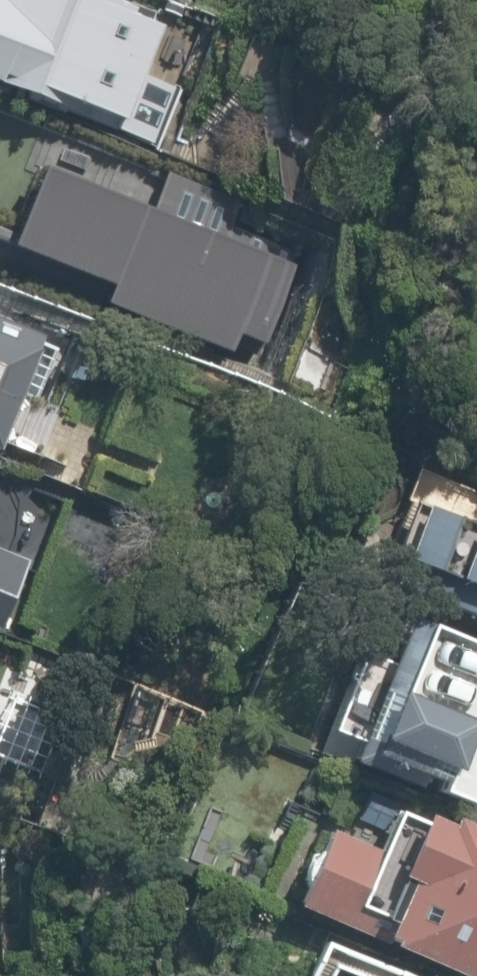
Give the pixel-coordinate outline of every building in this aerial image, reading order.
[(101,0),(0,0),(0,84),(104,119),(140,14),(101,0)] [(203,12),(207,0),(171,0),(203,12)] [(258,218),(69,141),(15,281),(204,355),(243,264),(310,283),(323,247),(258,218)] [(0,317),(0,445),(6,447),(49,335),(0,317)] [(433,481),(396,582),(476,616),(476,497),(433,481)] [(13,629),(40,558),(0,543),(0,624),(13,629)] [(392,691),(366,760),(449,791),(476,725),(476,719),(392,691)] [(324,834),(295,911),(461,975),(476,975),(476,840),(406,813),(392,851),(324,834)]
